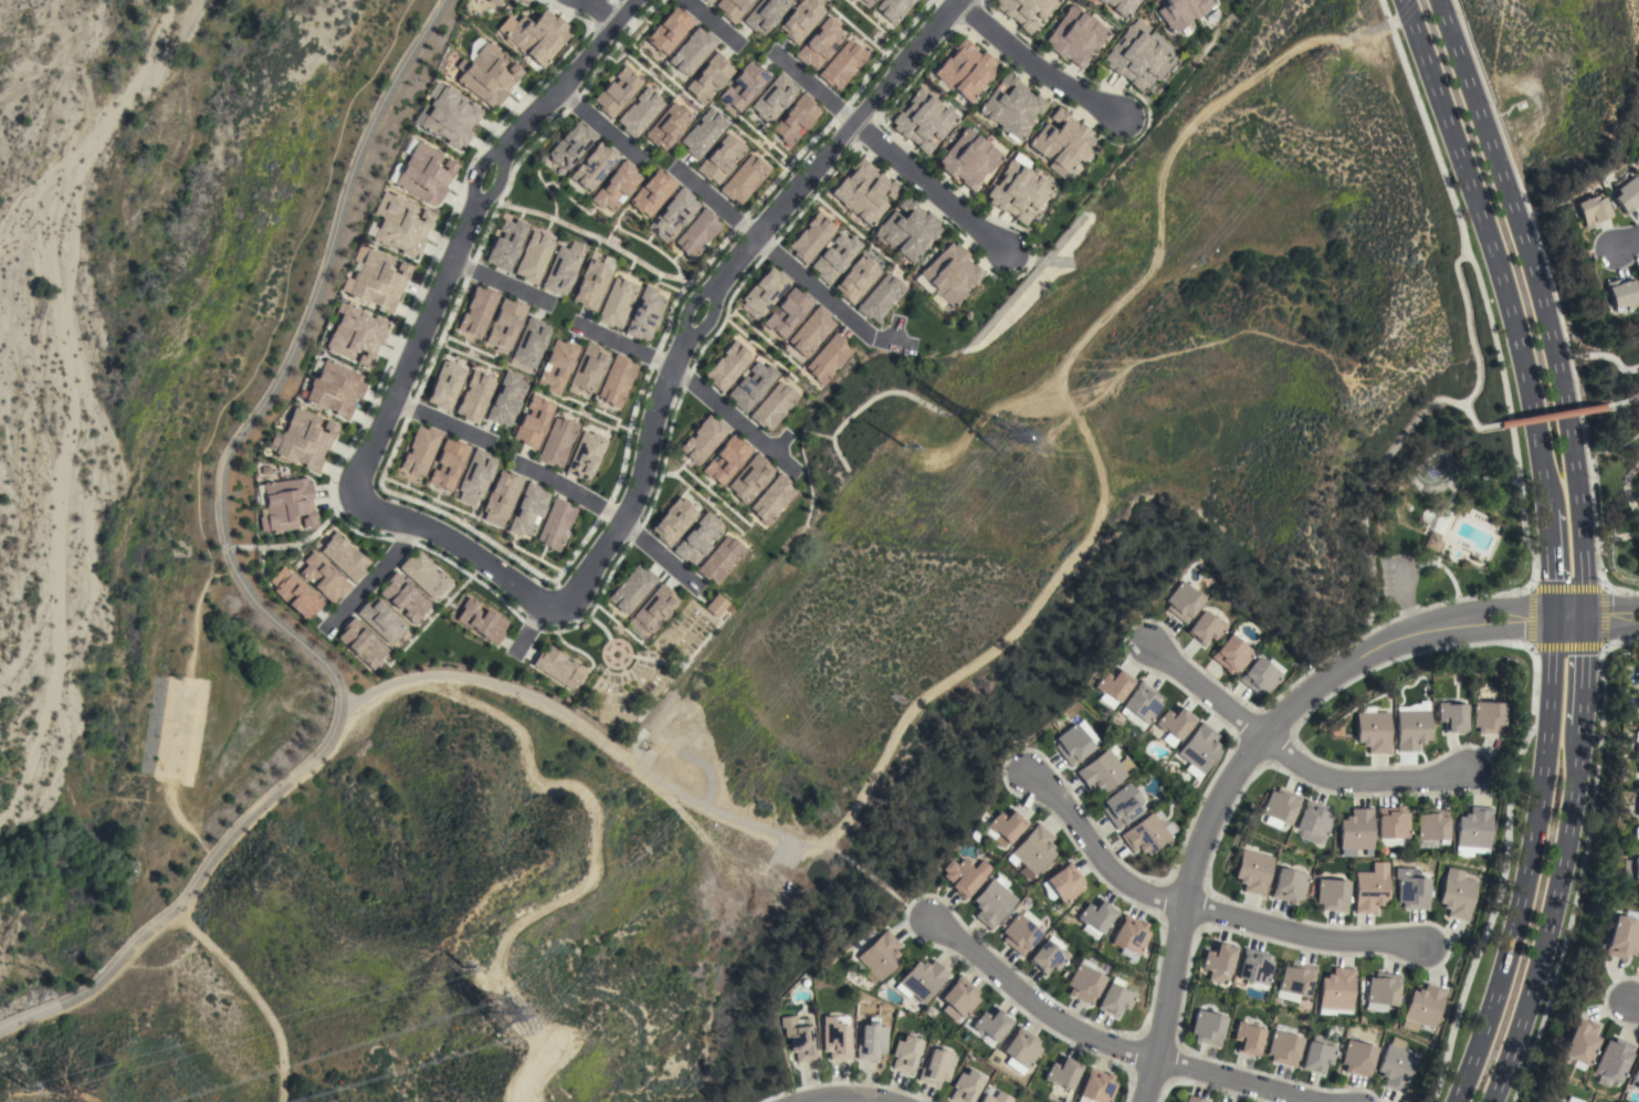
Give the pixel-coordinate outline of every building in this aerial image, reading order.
[(715,6),(720,0),(753,0),(733,24),(719,13),(722,11),(715,6)] [(742,21),(760,0),(789,0),(788,1),(791,3),(770,28),(770,27),(765,33),(761,35),(755,30),(754,32),(742,21)] [(779,24),(800,0),(815,0),(820,4),(818,6),(826,11),(796,45),(784,34),(785,33),(778,28),(780,25),(779,24)] [(867,9),(874,0),(856,0),(867,9)] [(875,8),(882,0),(914,0),(908,7),(910,8),(893,25),(879,13),(880,12),(875,8)] [(998,4),(994,0),(1060,0),(1059,1),(1060,2),(1055,7),(1054,6),(1042,20),(1036,15),(1037,14),(1033,11),(1026,20),(1029,22),(1031,19),(1038,24),(1029,35),(1018,25),(1019,24),(1009,17),(1008,19),(996,7),(998,4)] [(1103,4),(1098,0),(1139,0),(1131,11),(1132,12),(1128,17),(1127,15),(1125,19),(1112,9),(1112,8),(1105,2),(1103,4)] [(1167,4),(1164,0),(1211,0),(1215,4),(1200,14),(1201,15),(1195,20),(1194,18),(1186,23),(1187,24),(1173,34),(1169,30),(1168,31),(1166,28),(1167,27),(1156,11),(1163,7),(1167,4)] [(1065,12),(1064,12),(1069,6),(1070,7),(1071,6),(1089,19),(1091,15),(1096,20),(1095,21),(1109,31),(1106,34),(1107,35),(1104,41),(1102,40),(1095,49),(1093,48),(1086,56),(1090,57),(1081,70),(1069,61),(1070,59),(1063,53),(1060,57),(1047,46),(1049,44),(1044,41),(1065,12)] [(665,55),(664,54),(662,55),(654,50),(653,51),(648,45),(650,44),(647,42),(648,41),(645,39),(659,23),(660,23),(674,7),(681,12),(682,10),(695,21),(665,55)] [(546,62),(547,63),(544,67),(543,66),(542,67),(523,52),(522,53),(517,50),(518,48),(517,48),(515,46),(514,49),(504,40),(505,38),(503,36),(506,33),(500,28),(508,17),(515,22),(522,15),(532,24),(544,9),(555,18),(556,17),(569,28),(566,31),(570,33),(546,62)] [(828,15),(839,25),(836,29),(843,36),(815,71),(807,64),(806,66),(794,55),(828,15)] [(1104,65),(1107,62),(1103,59),(1127,29),(1126,28),(1128,24),(1130,25),(1131,24),(1132,24),(1137,18),(1149,29),(1145,34),(1156,43),(1157,42),(1170,53),(1167,56),(1168,57),(1165,62),(1170,66),(1159,80),(1154,74),(1152,76),(1143,69),(1136,76),(1138,78),(1142,75),(1148,81),(1139,92),(1128,83),(1130,82),(1120,73),(1117,76),(1104,65)] [(687,77),(682,73),(681,74),(666,62),(682,44),(683,44),(689,38),(687,38),(696,27),(704,33),(706,31),(718,41),(687,77)] [(487,42),(488,41),(494,45),(493,48),(507,59),(500,69),(508,75),(511,73),(507,70),(513,63),(523,72),(515,83),(514,82),(505,92),(507,93),(496,106),(494,104),(491,108),(463,86),(462,87),(456,82),(458,81),(455,80),(462,73),(455,67),(462,59),(469,64),(471,61),(470,60),(467,59),(470,53),(470,48),(471,44),(471,42),(473,41),(474,41),(475,39),(477,38),(480,38),(482,39),(483,40),(485,42),(486,41),(487,42)] [(973,97),(974,98),(970,102),(969,102),(968,103),(952,88),(949,91),(944,86),(945,85),(933,74),(947,57),(949,59),(956,51),(954,49),(963,38),(975,48),(973,50),(979,55),(983,51),(996,62),(994,65),(997,69),(973,97)] [(847,40),(852,44),(859,50),(860,49),(868,54),(857,69),(854,66),(851,71),(852,72),(847,78),(847,80),(838,91),(833,87),(834,86),(831,84),(829,86),(817,75),(847,40)] [(715,51),(728,62),(726,64),(733,71),(716,90),(713,86),(708,92),(712,94),(702,106),(684,91),(685,90),(684,88),(715,51)] [(738,113),(728,105),(727,106),(717,97),(727,86),(732,90),(736,84),(732,81),(740,71),(740,70),(748,61),(756,67),(757,65),(770,76),(738,113)] [(611,119),(598,108),(600,106),(592,101),(602,90),(610,81),(613,84),(618,80),(614,76),(624,64),(634,73),(633,75),(642,83),(611,119)] [(779,72),(791,82),(790,84),(798,91),(769,124),(766,120),(765,123),(756,114),(757,113),(749,107),(779,72)] [(994,87),(1000,92),(999,94),(1004,97),(1010,87),(1007,85),(1005,88),(998,83),(1006,72),(1012,76),(1017,80),(1016,81),(1027,88),(1026,91),(1032,96),(1034,94),(1047,103),(1038,115),(1036,114),(1030,122),(1032,124),(1019,141),(1006,132),(1005,133),(998,128),(1000,126),(992,120),(991,122),(976,111),(981,103),(983,104),(994,87)] [(428,95),(437,82),(443,86),(444,85),(462,97),(461,99),(469,105),(471,103),(483,112),(475,125),(473,123),(467,130),(472,134),(463,147),(460,145),(456,149),(445,143),(448,140),(437,133),(434,135),(425,129),(424,130),(420,127),(421,126),(419,125),(431,107),(429,105),(433,98),(428,95)] [(633,139),(621,129),(623,127),(616,120),(624,111),(626,112),(632,104),(633,105),(638,101),(635,98),(645,86),(661,98),(660,99),(664,104),(633,139)] [(900,112),(902,113),(910,104),(907,102),(914,95),(913,94),(917,88),(918,90),(920,87),(944,108),(945,107),(958,118),(955,122),(956,123),(953,127),(952,126),(938,140),(932,135),(933,134),(931,132),(923,140),(926,143),(928,139),(935,145),(926,156),(915,146),(916,145),(907,137),(905,139),(892,128),(895,125),(891,122),(900,112)] [(802,92),(815,103),(812,105),(820,112),(803,130),(799,127),(795,133),(799,136),(789,147),(779,138),(780,137),(770,128),(802,92)] [(672,102),(680,108),(681,106),(692,115),(691,116),(692,118),(672,143),(672,141),(664,150),(658,145),(655,147),(643,136),(672,102)] [(697,160),(685,150),(687,148),(680,141),(689,132),(695,124),(697,126),(702,122),(698,119),(710,106),(724,118),(723,120),(728,124),(697,160)] [(1047,167),(1051,162),(1042,155),(1041,156),(1028,146),(1031,141),(1029,140),(1032,137),(1033,138),(1044,123),(1051,128),(1051,129),(1054,132),(1061,123),(1058,119),(1055,123),(1049,117),(1058,107),(1069,115),(1068,116),(1078,125),(1079,123),(1092,133),(1090,136),(1094,139),(1085,149),(1090,153),(1082,162),(1078,160),(1071,169),(1072,169),(1069,174),(1068,174),(1067,175),(1067,174),(1062,179),(1047,167)] [(567,170),(565,169),(564,170),(557,164),(555,166),(549,160),(550,159),(548,158),(549,156),(547,154),(567,130),(568,130),(576,122),(582,127),(585,125),(597,136),(567,170)] [(939,168),(942,165),(937,161),(962,134),(960,133),(964,128),(965,129),(967,127),(983,141),(985,139),(990,144),(989,145),(1002,156),(999,159),(1001,161),(997,165),(996,164),(988,172),(986,171),(979,179),(981,181),(973,192),(960,182),(963,180),(955,175),(952,179),(939,168)] [(726,134),(736,143),(738,140),(747,148),(737,160),(734,157),(729,161),(733,165),(716,185),(710,179),(707,180),(695,170),(726,134)] [(401,188),(401,189),(395,186),(396,185),(392,183),(418,140),(419,141),(419,140),(425,144),(425,145),(442,155),(435,166),(441,169),(446,159),(459,166),(452,177),(451,177),(444,188),(446,189),(438,203),(434,201),(432,206),(401,188)] [(1631,165),(1638,168),(1638,140),(1631,165)] [(589,191),(585,188),(584,189),(577,182),(576,183),(568,177),(580,164),(582,166),(586,161),(584,160),(595,147),(593,147),(599,141),(606,147),(607,145),(620,157),(589,191)] [(749,155),(755,159),(756,158),(769,170),(759,182),(755,189),(754,188),(740,204),(733,199),(731,201),(718,190),(749,155)] [(875,220),(876,221),(874,223),(872,222),(869,227),(855,216),(857,214),(849,208),(848,210),(842,206),(843,204),(830,193),(844,177),(847,178),(853,170),(851,168),(860,158),(872,167),(870,169),(878,176),(879,174),(889,181),(890,181),(900,189),(891,200),(885,195),(887,191),(884,189),(876,198),(880,201),(881,200),(887,206),(875,220)] [(623,159),(635,170),(633,171),(641,178),(624,198),(620,193),(616,200),(620,203),(612,212),(603,204),(600,209),(589,200),(623,159)] [(1038,177),(1038,176),(1052,186),(1051,188),(1052,188),(1048,195),(1047,193),(1036,210),(1029,204),(1029,203),(1026,201),(1019,211),(1023,213),(1026,210),(1032,214),(1025,227),(1012,218),(1013,217),(1004,209),(1001,211),(988,202),(990,199),(986,196),(994,185),(996,187),(1004,176),(1001,174),(1007,166),(1006,165),(1009,160),(1010,160),(1011,159),(1038,177)] [(648,218),(641,212),(640,213),(630,204),(630,203),(628,201),(641,186),(642,186),(656,168),(663,175),(664,172),(677,183),(648,218)] [(1631,176),(1638,186),(1638,207),(1637,209),(1635,206),(1624,214),(1611,198),(1617,193),(1614,189),(1631,176)] [(681,186),(694,197),(692,199),(700,206),(682,225),(677,222),(673,227),(677,230),(670,240),(669,240),(665,243),(647,227),(681,186)] [(430,228),(428,227),(422,239),(425,240),(418,255),(414,253),(412,259),(400,253),(401,250),(389,244),(388,246),(380,243),(380,244),(372,241),(374,240),(371,239),(381,217),(374,213),(384,191),(391,195),(392,195),(393,193),(401,197),(400,198),(418,207),(412,218),(418,220),(422,209),(435,216),(430,228)] [(893,210),(899,216),(897,218),(901,220),(908,211),(905,209),(903,211),(896,206),(905,196),(916,204),(915,206),(925,214),(926,212),(939,223),(936,225),(941,230),(916,258),(917,259),(914,263),(913,262),(912,263),(887,242),(886,244),(873,232),(876,230),(875,229),(879,224),(880,225),(893,210)] [(1610,216),(1597,221),(1598,223),(1595,224),(1596,225),(1584,230),(1573,203),(1594,196),(1596,200),(1603,197),(1610,216)] [(704,207),(716,218),(714,220),(716,222),(717,221),(722,225),(707,242),(708,242),(703,249),(702,249),(692,261),(684,254),(684,253),(677,248),(679,246),(674,242),(704,207)] [(806,265),(792,254),(795,252),(792,250),(791,250),(788,248),(803,229),(805,230),(808,227),(807,224),(818,211),(832,223),(831,225),(836,230),(806,265)] [(507,273),(493,267),(494,265),(485,261),(495,237),(500,239),(502,234),(497,232),(503,219),(514,224),(516,219),(528,224),(507,273)] [(536,286),(522,280),(523,276),(514,273),(519,260),(519,261),(524,252),(526,253),(528,248),(525,245),(532,230),(549,238),(549,239),(555,242),(536,286)] [(828,285),(816,275),(818,273),(810,266),(827,246),(831,251),(836,245),(831,241),(840,232),(848,240),(852,235),(862,245),(828,285)] [(558,245),(568,250),(571,241),(582,245),(579,254),(582,255),(570,284),(569,284),(565,295),(556,292),(555,294),(540,288),(558,245)] [(949,242),(953,245),(956,243),(968,255),(965,259),(970,265),(973,263),(984,273),(974,284),(971,282),(964,290),(966,292),(957,301),(959,302),(955,305),(954,304),(950,307),(938,296),(937,296),(933,292),(934,290),(918,274),(921,273),(920,272),(924,266),(925,267),(949,242)] [(354,280),(353,280),(356,272),(358,273),(358,272),(353,270),(356,261),(353,260),(358,244),(369,249),(370,248),(377,250),(376,252),(393,259),(389,271),(399,274),(400,271),(397,270),(399,262),(412,267),(407,280),(406,279),(400,292),(398,291),(395,298),(396,300),(390,313),(377,308),(378,305),(368,301),(368,303),(356,298),(356,301),(351,298),(351,297),(347,295),(348,293),(344,291),(348,280),(353,281),(354,280)] [(852,305),(839,294),(840,293),(833,287),(841,279),(840,279),(862,254),(863,255),(864,254),(875,264),(873,265),(881,272),(852,305)] [(595,312),(579,305),(580,304),(571,300),(589,260),(590,261),(591,260),(605,265),(603,266),(612,271),(595,312)] [(761,316),(754,311),(753,312),(743,303),(744,302),(740,300),(760,275),(761,276),(770,266),(777,272),(779,271),(791,281),(761,316)] [(885,273),(891,277),(892,276),(906,288),(895,301),(893,298),(889,303),(891,305),(884,313),(885,313),(876,323),(869,316),(868,319),(855,308),(885,273)] [(614,277),(620,280),(621,279),(639,286),(633,300),(632,298),(631,301),(629,301),(627,305),(629,306),(624,316),(626,316),(620,328),(611,325),(610,327),(596,322),(614,277)] [(1603,283),(1617,279),(1618,282),(1630,277),(1637,300),(1619,305),(1620,311),(1618,312),(1616,313),(1612,313),(1611,308),(1610,308),(1603,283)] [(481,336),(475,334),(474,335),(466,332),(466,333),(456,329),(464,313),(466,314),(469,308),(466,308),(473,293),(472,293),(475,285),(483,290),(484,287),(500,294),(481,336)] [(644,285),(658,291),(655,295),(666,300),(661,311),(656,308),(653,315),(659,317),(649,340),(639,337),(638,339),(623,334),(644,285)] [(782,338),(773,330),(771,332),(761,324),(771,312),(770,312),(792,286),(799,293),(801,292),(813,302),(782,338)] [(508,350),(507,350),(505,355),(495,350),(496,347),(484,343),(491,328),(490,327),(503,298),(512,302),(513,300),(528,306),(508,350)] [(334,351),(333,354),(326,350),(326,349),(325,348),(332,333),(333,333),(337,322),(332,319),(339,302),(347,305),(347,303),(353,305),(351,306),(361,311),(360,313),(372,318),(374,316),(386,322),(385,326),(388,328),(381,344),(378,343),(374,354),(375,355),(369,368),(357,363),(361,350),(355,348),(354,351),(355,351),(351,360),(334,351)] [(818,305),(830,315),(828,317),(836,324),(827,334),(820,342),(818,339),(813,344),(817,346),(806,359),(791,346),(792,345),(787,340),(818,305)] [(528,316),(544,322),(543,324),(550,327),(546,338),(547,339),(535,368),(532,367),(530,368),(518,364),(519,361),(511,358),(528,316)] [(834,332),(847,343),(844,345),(848,347),(852,350),(837,368),(834,367),(831,371),(833,372),(821,386),(815,380),(816,379),(808,372),(809,371),(805,367),(834,332)] [(558,396),(545,390),(547,386),(536,381),(554,339),(564,344),(565,340),(579,347),(558,396)] [(722,393),(710,382),(712,380),(708,378),(708,379),(704,376),(719,357),(722,358),(725,355),(723,353),(734,339),(744,348),(748,353),(747,354),(752,358),(722,393)] [(592,393),(590,392),(590,393),(577,388),(577,386),(569,382),(587,342),(602,347),(601,349),(609,353),(592,393)] [(614,354),(630,360),(629,363),(632,364),(638,365),(628,387),(626,387),(623,391),(627,392),(619,409),(610,405),(610,403),(602,400),(602,399),(597,396),(614,354)] [(359,399),(355,397),(351,405),(354,406),(347,420),(334,414),(335,411),(326,407),(325,409),(314,405),(313,406),(306,403),(306,401),(304,401),(311,386),(309,385),(313,378),(316,379),(325,359),(326,359),(327,358),(334,361),(333,363),(353,371),(353,372),(365,377),(363,381),(366,384),(359,399)] [(449,413),(433,407),(434,405),(427,401),(431,390),(430,389),(443,360),(445,363),(446,360),(459,366),(458,367),(466,370),(449,413)] [(745,413),(733,403),(734,401),(726,395),(744,375),(754,384),(758,378),(748,369),(756,360),(765,368),(768,364),(779,374),(745,413)] [(477,424),(462,419),(463,416),(460,414),(454,412),(458,406),(459,406),(464,391),(466,392),(469,387),(466,386),(473,369),(482,374),(482,375),(490,378),(488,379),(495,381),(477,424)] [(505,370),(518,376),(516,380),(527,385),(523,396),(517,393),(514,400),(519,402),(509,427),(501,423),(500,426),(485,419),(505,370)] [(778,381),(784,386),(785,385),(791,390),(791,389),(799,396),(788,409),(786,407),(782,411),(785,413),(769,431),(765,428),(765,427),(763,426),(761,427),(748,417),(778,381)] [(535,450),(521,443),(522,441),(513,437),(518,423),(518,424),(523,413),(527,416),(530,409),(526,408),(532,393),(545,399),(545,401),(555,406),(535,450)] [(317,473),(304,466),(305,464),(295,460),(294,462),(283,458),(283,460),(277,458),(279,455),(274,454),(276,447),(270,444),(273,435),(280,438),(282,431),(285,432),(288,423),(287,423),(294,407),(296,408),(296,406),(303,409),(303,410),(321,418),(317,426),(316,424),(314,429),(325,433),(327,430),(323,428),(326,420),(338,426),(334,439),(333,438),(327,451),(324,450),(321,458),(323,459),(317,473)] [(698,464),(694,461),(693,462),(679,449),(689,437),(692,439),(695,434),(693,432),(700,424),(698,424),(707,414),(715,421),(717,419),(729,429),(698,464)] [(554,418),(560,420),(560,418),(569,422),(569,421),(579,424),(572,441),(569,440),(567,445),(569,445),(566,455),(560,468),(555,465),(556,465),(553,463),(551,466),(536,460),(554,418)] [(423,476),(417,474),(417,475),(399,468),(406,452),(409,454),(411,449),(409,448),(412,439),(412,438),(417,426),(425,430),(428,427),(442,433),(423,476)] [(582,431),(591,434),(591,432),(603,438),(602,439),(606,441),(593,470),(593,469),(588,481),(580,477),(579,480),(565,473),(582,431)] [(722,486),(712,477),(710,479),(701,471),(711,460),(714,463),(718,458),(715,454),(723,445),(722,444),(731,434),(738,441),(740,439),(753,450),(722,486)] [(451,491),(439,486),(439,487),(427,483),(433,469),(437,471),(440,464),(435,462),(440,452),(439,452),(444,439),(453,442),(454,440),(470,447),(451,491)] [(474,448),(488,454),(488,455),(496,459),(492,471),(493,471),(481,500),(477,498),(476,501),(475,500),(473,506),(456,500),(461,492),(456,490),(474,448)] [(756,452),(768,463),(767,465),(774,471),(759,487),(760,489),(753,497),(753,496),(746,504),(744,502),(743,503),(732,494),(734,492),(727,486),(756,452)] [(505,519),(504,519),(501,528),(482,519),(485,514),(483,513),(484,512),(482,511),(498,471),(507,474),(507,472),(523,479),(505,519)] [(779,473),(792,484),(790,486),(791,487),(792,486),(797,491),(781,510),(779,507),(776,512),(778,513),(767,527),(759,521),(760,519),(753,513),(754,512),(749,507),(779,473)] [(264,484),(264,482),(272,481),(272,483),(306,477),(307,482),(311,482),(313,498),(311,498),(313,512),(314,512),(315,518),(315,517),(316,525),(303,527),(302,519),(306,518),(305,514),(294,516),(294,521),(295,519),(296,528),(279,532),(279,533),(271,534),(271,533),(269,533),(269,531),(261,532),(259,517),(267,515),(262,484),(264,484)] [(527,482),(542,489),(540,491),(549,494),(539,518),(535,516),(532,522),(537,524),(532,536),(522,532),(519,536),(506,531),(527,482)] [(669,547),(656,536),(658,535),(651,529),(680,495),(692,506),(691,507),(697,514),(669,547)] [(554,496),(569,503),(568,506),(571,507),(571,506),(577,510),(571,522),(570,522),(567,531),(565,529),(563,535),(565,536),(558,553),(548,548),(549,547),(540,544),(542,543),(535,540),(554,496)] [(706,511),(717,519),(714,524),(723,532),(715,540),(711,537),(706,543),(711,546),(693,566),(686,559),(684,562),(672,552),(706,511)] [(1430,529),(1440,535),(1438,539),(1441,540),(1436,552),(1422,546),(1430,529)] [(319,552),(324,546),(323,545),(329,538),(328,538),(335,531),(348,543),(346,545),(350,548),(351,546),(369,563),(366,567),(365,566),(363,568),(365,570),(354,583),(319,552)] [(725,535),(731,539),(732,538),(738,544),(739,544),(746,550),(735,564),(733,562),(729,566),(732,567),(716,586),(710,579),(707,581),(695,570),(725,535)] [(350,587),(339,598),(338,597),(332,604),(313,586),(316,581),(311,577),(307,581),(298,574),(306,565),(303,562),(313,550),(350,587)] [(398,567),(409,556),(411,558),(418,550),(428,559),(427,560),(434,567),(432,569),(437,574),(439,570),(451,583),(438,596),(437,596),(432,600),(398,567)] [(627,615),(622,610),(621,611),(607,599),(617,587),(620,589),(623,585),(621,583),(628,575),(637,565),(643,570),(645,568),(658,579),(627,615)] [(269,581),(282,566),(290,574),(291,573),(323,602),(312,615),(311,613),(304,620),(296,612),(295,612),(272,591),(274,589),(273,588),(274,587),(269,581)] [(430,606),(421,615),(422,616),(413,626),(402,615),(406,611),(401,607),(398,610),(390,602),(389,604),(378,594),(386,586),(384,584),(395,571),(430,606)] [(1178,581),(1202,600),(1184,625),(1164,608),(1167,604),(1163,600),(1178,581)] [(661,583),(673,594),(672,595),(680,600),(672,609),(672,610),(651,634),(649,632),(648,633),(638,623),(639,622),(632,617),(661,583)] [(716,594),(733,607),(728,612),(723,609),(716,618),(704,608),(716,594)] [(356,613),(366,601),(367,602),(374,596),(382,605),(384,605),(407,626),(405,628),(406,629),(403,631),(405,632),(399,639),(398,638),(397,639),(391,644),(390,643),(389,644),(356,613)] [(455,620),(462,608),(461,607),(467,597),(480,605),(477,609),(483,612),(485,609),(495,615),(495,613),(508,621),(503,630),(505,631),(496,646),(455,620)] [(1216,621),(1217,619),(1227,627),(1215,642),(1209,638),(1202,646),(1186,632),(1202,610),(1216,621)] [(388,650),(379,660),(380,661),(371,670),(360,660),(364,657),(359,652),(356,655),(337,638),(343,631),(340,629),(353,617),(388,650)] [(1238,673),(1233,670),(1229,674),(1223,670),(1225,669),(1210,657),(1212,654),(1214,655),(1229,634),(1230,636),(1233,631),(1240,636),(1237,640),(1253,652),(1238,673)] [(532,665),(540,651),(543,652),(545,649),(544,649),(546,644),(567,658),(566,660),(570,662),(571,660),(586,669),(576,685),(574,684),(570,690),(532,665)] [(1265,695),(1261,692),(1258,696),(1237,680),(1240,676),(1240,678),(1243,673),(1258,657),(1281,675),(1265,695)] [(1104,672),(1110,675),(1115,667),(1134,681),(1117,703),(1103,693),(1102,694),(1093,688),(1104,672)] [(1160,696),(1157,701),(1162,705),(1147,725),(1128,712),(1125,717),(1118,712),(1123,707),(1122,706),(1137,684),(1139,681),(1160,696)] [(1504,704),(1503,734),(1478,733),(1478,727),(1472,727),(1473,702),(1504,704)] [(1437,703),(1448,703),(1449,705),(1465,704),(1467,732),(1443,733),(1443,722),(1437,722),(1437,703)] [(1166,710),(1170,713),(1178,705),(1195,720),(1194,721),(1195,721),(1178,742),(1165,730),(1163,732),(1154,725),(1166,710)] [(1429,711),(1429,741),(1425,741),(1425,744),(1418,744),(1418,752),(1397,752),(1396,711),(1429,711)] [(1367,754),(1367,746),(1362,746),(1362,743),(1356,743),(1355,713),(1389,713),(1389,753),(1367,754)] [(1176,754),(1201,722),(1218,735),(1214,742),(1218,745),(1216,748),(1220,752),(1202,774),(1176,754)] [(1074,723),(1093,748),(1072,764),(1072,765),(1070,767),(1054,746),(1059,743),(1055,738),(1074,723)] [(1125,757),(1134,768),(1126,774),(1127,775),(1104,793),(1101,788),(1097,790),(1094,786),(1088,789),(1075,773),(1107,748),(1118,763),(1125,757)] [(1122,787),(1122,786),(1127,781),(1142,800),(1136,805),(1141,811),(1120,828),(1116,830),(1102,809),(1106,806),(1103,801),(1122,787)] [(1270,790),(1274,793),(1278,787),(1301,798),(1288,826),(1260,814),(1270,790)] [(1304,804),(1304,802),(1305,800),(1330,809),(1327,815),(1333,817),(1324,839),(1295,829),(1304,804)] [(1377,811),(1376,808),(1396,808),(1396,806),(1402,806),(1402,814),(1408,814),(1409,838),(1408,838),(1407,840),(1407,842),(1406,843),(1404,846),(1402,846),(1399,847),(1396,846),(1393,846),(1388,847),(1386,847),(1384,846),(1381,844),(1380,843),(1378,839),(1377,811)] [(1454,853),(1458,817),(1463,817),(1463,814),(1469,815),(1470,807),(1491,808),(1488,851),(1481,851),(1481,850),(1471,849),(1471,854),(1454,853)] [(1027,823),(1008,844),(995,832),(994,833),(985,826),(995,815),(996,816),(999,811),(1002,816),(1010,808),(1027,823)] [(1354,856),(1341,857),(1341,850),(1339,850),(1338,820),(1345,820),(1345,817),(1351,817),(1351,809),(1372,809),(1373,849),(1370,849),(1370,856),(1364,856),(1364,849),(1354,849),(1354,856)] [(1417,840),(1416,815),(1422,815),(1422,809),(1448,809),(1448,812),(1447,812),(1448,840),(1417,840)] [(1156,810),(1162,817),(1157,819),(1163,827),(1168,822),(1175,831),(1168,836),(1172,839),(1147,856),(1144,851),(1142,853),(1137,849),(1132,853),(1120,836),(1152,811),(1153,814),(1156,810)] [(1028,880),(1018,871),(1023,865),(1010,852),(1037,822),(1053,838),(1049,842),(1053,847),(1050,850),(1054,853),(1034,875),(1033,874),(1028,880)] [(1273,858),(1263,896),(1242,891),(1243,884),(1238,883),(1239,880),(1233,878),(1241,849),(1273,858)] [(964,900),(947,884),(949,882),(942,877),(945,872),(941,869),(949,859),(956,865),(962,858),(970,865),(968,868),(971,870),(980,860),(991,869),(964,900)] [(1631,858),(1638,858),(1638,881),(1631,881),(1631,879),(1621,879),(1621,860),(1631,860),(1631,858)] [(1062,905),(1046,880),(1063,868),(1062,868),(1067,864),(1067,863),(1070,861),(1084,883),(1080,886),(1083,891),(1062,905)] [(1381,905),(1376,905),(1376,913),(1354,913),(1355,872),(1372,872),(1372,862),(1388,862),(1387,902),(1381,902),(1381,905)] [(1302,900),(1296,899),(1295,905),(1288,903),(1288,902),(1270,898),(1271,894),(1279,868),(1309,875),(1302,900)] [(1447,868),(1464,872),(1462,879),(1478,882),(1468,922),(1447,916),(1448,910),(1442,907),(1443,904),(1438,903),(1447,868)] [(1017,900),(989,930),(974,916),(978,911),(974,906),(977,904),(973,900),(991,878),(1017,900)] [(1398,878),(1429,879),(1428,910),(1401,909),(1401,903),(1397,902),(1398,878)] [(1317,879),(1348,882),(1346,912),(1320,910),(1321,904),(1315,904),(1317,879)] [(1095,940),(1081,928),(1084,925),(1075,919),(1088,903),(1092,906),(1099,898),(1116,911),(1101,934),(1100,933),(1095,940)] [(1633,920),(1638,921),(1638,930),(1632,956),(1626,954),(1625,959),(1603,955),(1612,915),(1621,917),(1622,910),(1636,913),(1633,920)] [(1018,913),(1040,933),(1022,954),(1023,954),(1021,957),(1002,940),(1006,936),(1001,932),(1018,913)] [(1123,917),(1122,917),(1124,914),(1141,922),(1141,921),(1147,924),(1144,931),(1149,933),(1138,955),(1111,942),(1123,917)] [(855,957),(885,930),(900,945),(894,951),(899,955),(895,957),(900,962),(879,982),(878,980),(872,985),(864,976),(869,972),(855,957)] [(1055,970),(1051,967),(1044,975),(1028,961),(1050,935),(1063,946),(1061,949),(1069,957),(1055,970)] [(1205,951),(1211,952),(1214,942),(1236,947),(1226,985),(1207,980),(1209,972),(1200,969),(1205,951)] [(1237,978),(1244,948),(1269,955),(1268,961),(1272,962),(1267,986),(1237,978)] [(922,1005),(910,994),(906,997),(894,987),(897,984),(897,983),(916,961),(921,964),(923,962),(927,966),(933,959),(948,974),(922,1005)] [(1283,966),(1289,967),(1290,962),(1315,968),(1315,973),(1314,972),(1307,998),(1276,990),(1283,966)] [(1104,977),(1092,1001),(1093,1001),(1091,1005),(1074,996),(1074,998),(1068,994),(1071,988),(1067,985),(1078,963),(1104,977)] [(1351,1009),(1318,1007),(1321,977),(1326,978),(1326,975),(1332,975),(1333,967),(1354,969),(1351,1009)] [(1400,976),(1396,1006),(1387,1005),(1386,1008),(1366,1005),(1367,1003),(1365,1003),(1368,978),(1374,978),(1375,973),(1400,976)] [(979,993),(975,997),(979,1000),(963,1019),(956,1014),(952,1019),(941,1010),(946,1005),(939,999),(955,982),(954,980),(958,975),(979,993)] [(1127,1011),(1122,1008),(1116,1018),(1096,1007),(1110,983),(1113,977),(1124,983),(1121,988),(1124,990),(1125,988),(1136,994),(1127,1011)] [(1411,990),(1417,993),(1418,989),(1423,991),(1426,984),(1446,990),(1433,1029),(1418,1024),(1416,1031),(1400,1027),(1402,1019),(1411,990)] [(983,1011),(987,1015),(994,1006),(1012,1020),(995,1043),(981,1032),(980,1033),(971,1027),(983,1011)] [(1194,1040),(1195,1035),(1190,1033),(1196,1010),(1226,1018),(1219,1045),(1220,1045),(1219,1047),(1194,1040)] [(782,1028),(779,1028),(778,1017),(795,1016),(796,1027),(801,1027),(800,1019),(810,1018),(810,1026),(812,1026),(813,1042),(816,1042),(818,1060),(795,1062),(794,1052),(790,1052),(788,1037),(784,1038),(782,1028)] [(822,1017),(844,1017),(844,1026),(848,1026),(848,1036),(851,1036),(851,1060),(829,1060),(829,1051),(822,1051),(822,1017)] [(885,1053),(879,1052),(878,1060),(855,1059),(858,1036),(861,1036),(861,1026),(869,1026),(869,1017),(878,1017),(878,1027),(887,1027),(885,1053)] [(1577,1017),(1588,1022),(1588,1021),(1598,1026),(1593,1037),(1598,1039),(1586,1067),(1559,1054),(1577,1017)] [(1258,1057),(1236,1051),(1238,1041),(1232,1040),(1237,1020),(1248,1024),(1248,1026),(1264,1030),(1258,1057)] [(1027,1070),(1001,1051),(1017,1030),(1016,1029),(1019,1026),(1040,1041),(1037,1046),(1041,1049),(1027,1070)] [(1302,1038),(1295,1064),(1296,1064),(1295,1068),(1270,1061),(1271,1056),(1265,1054),(1272,1030),(1302,1038)] [(912,1074),(891,1068),(894,1060),(895,1060),(895,1058),(891,1056),(895,1040),(901,1042),(903,1036),(921,1041),(915,1057),(917,1058),(912,1074)] [(1606,1040),(1612,1043),(1615,1038),(1635,1047),(1618,1084),(1591,1072),(1606,1040)] [(1346,1040),(1377,1048),(1368,1078),(1352,1072),(1351,1074),(1344,1072),(1345,1066),(1341,1063),(1346,1040)] [(1324,1046),(1325,1043),(1336,1047),(1331,1066),(1325,1063),(1322,1073),(1301,1068),(1307,1041),(1324,1046)] [(1418,1057),(1402,1094),(1383,1085),(1386,1079),(1380,1077),(1381,1073),(1376,1071),(1387,1043),(1418,1057)] [(916,1080),(925,1058),(927,1059),(932,1049),(938,1051),(939,1048),(948,1051),(947,1054),(956,1058),(946,1082),(941,1080),(937,1088),(916,1080)] [(1081,1064),(1070,1090),(1054,1083),(1053,1084),(1043,1080),(1049,1067),(1050,1067),(1051,1062),(1057,1064),(1061,1056),(1081,1064)] [(1629,1085),(1638,1060),(1638,1090),(1629,1085)] [(1116,1084),(1109,1101),(1092,1101),(1078,1096),(1088,1071),(1089,1068),(1106,1074),(1106,1073),(1113,1075),(1111,1082),(1116,1084)] [(977,1094),(973,1101),(954,1101),(948,1099),(954,1089),(950,1087),(959,1072),(965,1075),(968,1069),(985,1079),(976,1094),(977,1094)] [(1011,1100),(1010,1101),(979,1101),(984,1094),(991,1099),(997,1091),(1011,1100)]
